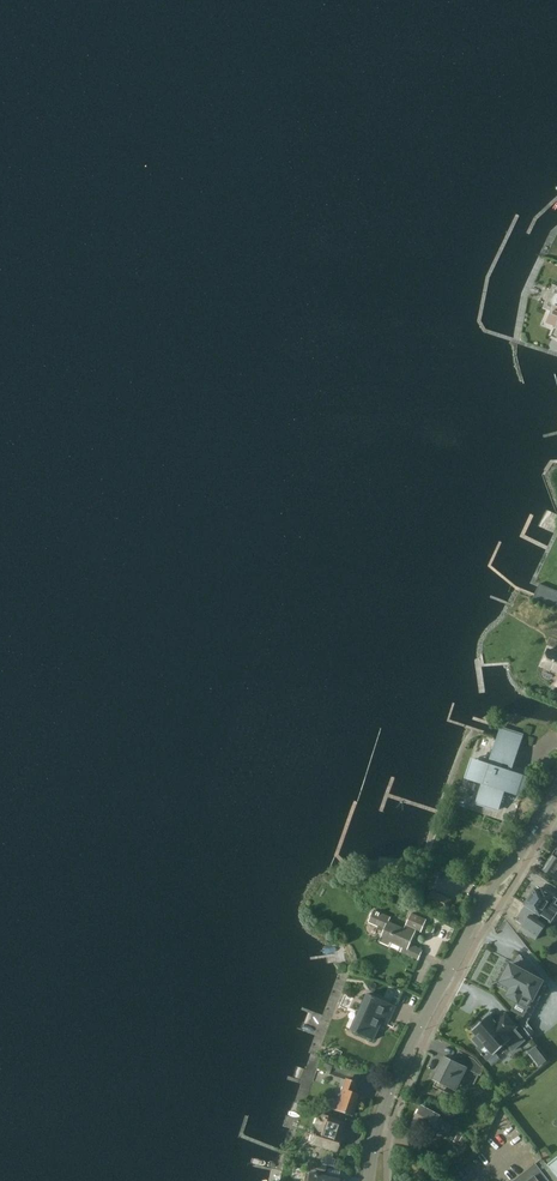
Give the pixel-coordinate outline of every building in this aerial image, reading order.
[(546,587),(545,590),(542,597),(540,600),(556,607),(556,591),(546,587)] [(548,648),(540,667),(556,674),(556,652),(548,648)] [(489,765),(479,762),(476,761),(471,779),(482,783),(480,789),(484,790),(480,802),(499,808),(505,790),(519,794),(524,777),(520,775),(520,774),(521,774),(521,773),(513,770),(512,771),(512,772),(508,771),(517,745),(520,746),(523,735),(503,728),(500,739),(498,738),(489,765)] [(554,855),(544,871),(556,879),(556,857),(554,855)] [(556,900),(553,898),(542,890),(540,893),(535,889),(525,904),(542,915),(547,907),(550,910),(556,900)] [(431,891),(426,902),(447,911),(452,900),(431,891)] [(542,915),(525,904),(526,905),(517,919),(524,923),(520,929),(536,939),(548,922),(541,916),(542,915)] [(453,905),(450,911),(456,913),(459,907),(453,905)] [(402,947),(401,951),(419,959),(422,952),(410,946),(417,929),(422,931),(426,921),(411,913),(404,928),(389,921),(391,917),(374,910),(369,922),(379,926),(378,929),(383,931),(379,941),(390,946),(391,942),(402,947)] [(512,1010),(529,1019),(546,989),(539,985),(541,982),(538,979),(519,969),(520,968),(513,964),(512,966),(511,965),(510,964),(509,965),(510,966),(502,981),(501,981),(501,982),(502,983),(502,982),(512,988),(510,992),(507,996),(517,1001),(512,1010)] [(382,1014),(390,1018),(396,1005),(368,993),(360,1013),(362,1014),(363,1014),(355,1032),(373,1040),(381,1023),(382,1022),(379,1021),(382,1014)] [(517,1027),(515,1025),(505,1013),(504,1014),(505,1015),(498,1021),(497,1020),(496,1022),(490,1015),(491,1015),(490,1015),(489,1016),(490,1016),(484,1021),(484,1020),(472,1030),(473,1031),(477,1036),(473,1039),(480,1047),(484,1043),(484,1044),(486,1042),(495,1053),(507,1043),(512,1050),(513,1051),(524,1040),(514,1029),(517,1027)] [(335,1049),(332,1055),(339,1058),(342,1052),(335,1049)] [(456,1089),(466,1068),(481,1075),(484,1069),(475,1059),(472,1057),(459,1051),(454,1061),(445,1057),(434,1079),(437,1080),(434,1086),(444,1091),(448,1085),(456,1089)] [(542,1055),(535,1062),(539,1067),(547,1061),(542,1055)] [(330,1073),(332,1065),(319,1061),(316,1068),(330,1073)] [(358,1095),(351,1092),(355,1081),(344,1078),(337,1099),(330,1097),(327,1107),(333,1110),(334,1109),(351,1115),(358,1095)] [(415,1120),(434,1129),(440,1116),(422,1107),(415,1120)] [(342,1122),(341,1122),(317,1114),(313,1126),(314,1126),(308,1143),(336,1151),(337,1151),(334,1150),(339,1135),(341,1135),(339,1134),(342,1122)] [(458,1157),(462,1162),(473,1153),(469,1148),(458,1157)] [(547,1164),(556,1176),(556,1156),(547,1164)] [(547,1164),(542,1158),(512,1180),(556,1180),(556,1176),(547,1164)] [(306,1170),(323,1173),(325,1165),(308,1161),(306,1170)]
